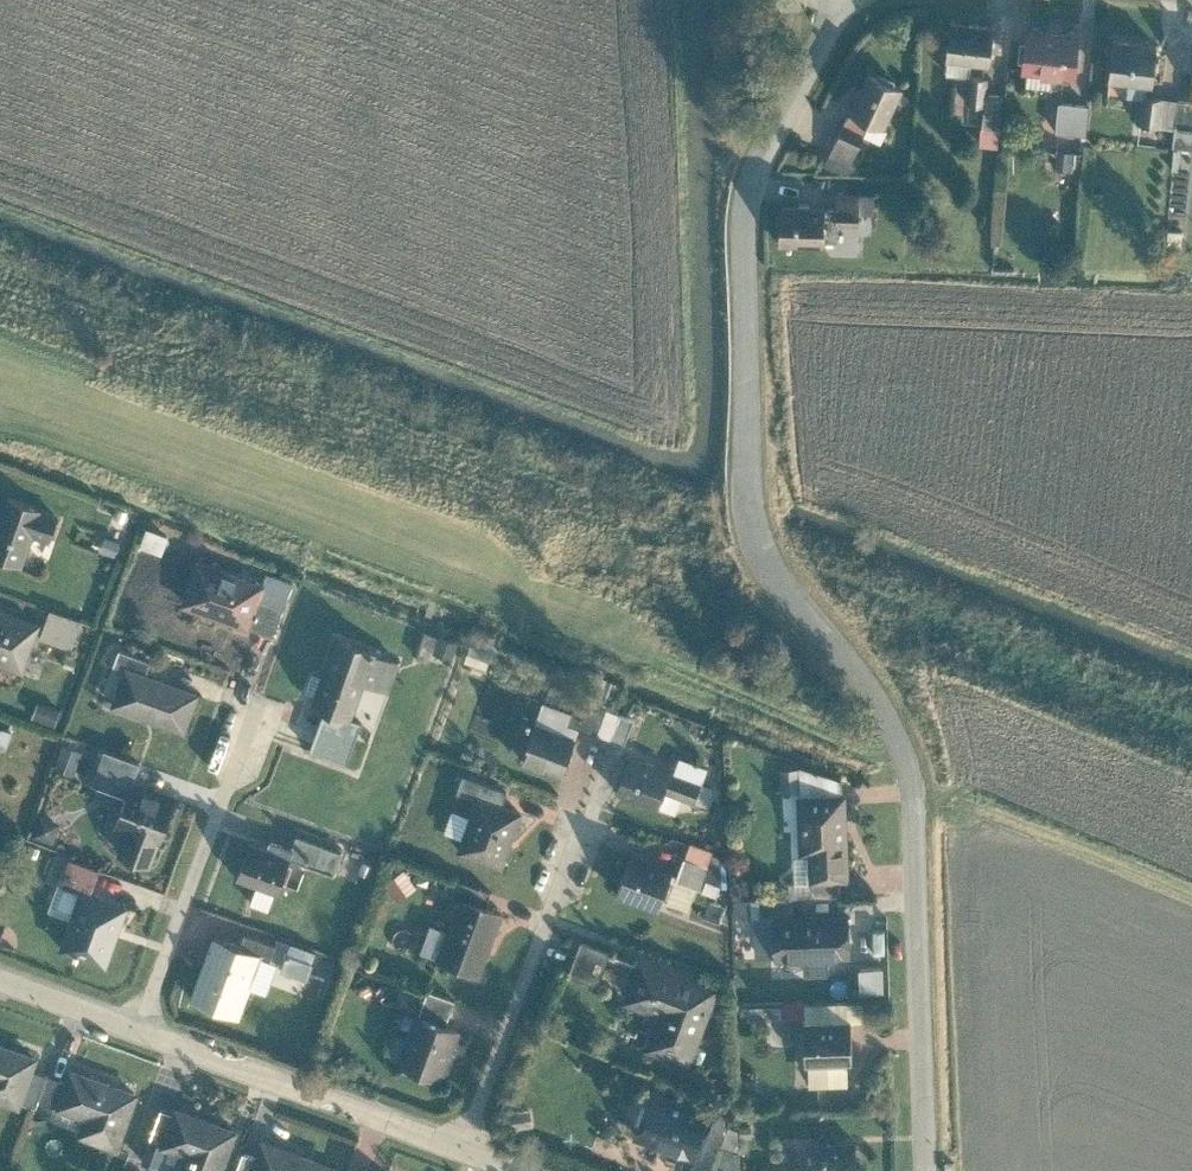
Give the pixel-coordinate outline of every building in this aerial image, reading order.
[(1001,21),(951,17),(948,60),(998,63),(1001,21)] [(1081,33),(1031,29),(1027,71),(1077,75),(1081,33)] [(1163,39),(1113,35),(1110,77),(1160,81),(1163,39)] [(909,85),(871,67),(828,157),(851,168),(874,120),(889,127),(909,85)] [(985,78),(960,77),(959,104),(983,105),(982,130),(1003,131),(1004,95),(985,94),(985,78)] [(1144,95),(1141,126),(1191,131),(1191,99),(1144,95)] [(1094,105),(1061,102),(1058,131),(1091,134),(1094,105)] [(1079,150),(1061,149),(1060,168),(1078,168),(1079,150)] [(1180,154),(1181,172),(1191,171),(1191,154),(1180,154)] [(867,191),(840,192),(841,224),(867,223),(867,191)] [(834,203),(788,202),(787,238),(833,239),(834,203)] [(0,513),(0,557),(23,564),(33,531),(49,536),(56,513),(5,497),(0,513)] [(147,540),(168,546),(173,529),(152,523),(147,540)] [(193,557),(178,603),(270,633),(285,588),(267,582),(274,563),(247,554),(241,572),(193,557)] [(0,606),(0,662),(21,669),(39,619),(0,606)] [(82,617),(50,607),(41,636),(72,646),(82,617)] [(447,635),(423,628),(415,654),(439,661),(447,635)] [(398,657),(335,636),(313,701),(326,705),(312,746),(344,757),(368,685),(386,691),(398,657)] [(118,701),(183,725),(197,688),(144,668),(148,656),(123,647),(115,668),(128,673),(118,701)] [(521,753),(567,769),(587,711),(541,695),(521,753)] [(60,704),(36,696),(30,712),(54,720),(60,704)] [(62,761),(80,765),(85,744),(66,739),(62,761)] [(631,748),(618,787),(689,810),(702,771),(631,748)] [(140,763),(104,751),(93,781),(124,792),(112,825),(132,832),(124,852),(154,863),(179,795),(134,780),(140,763)] [(471,799),(457,845),(505,861),(522,807),(503,801),(508,786),(460,770),(453,793),(471,799)] [(802,881),(848,881),(848,794),(801,794),(802,881)] [(56,837),(64,819),(47,811),(39,829),(56,837)] [(236,876),(278,892),(292,855),(332,870),(342,846),(293,828),(284,854),(249,841),(236,876)] [(687,842),(676,882),(703,890),(714,850),(687,842)] [(630,851),(618,893),(660,905),(672,864),(630,851)] [(57,885),(80,893),(61,946),(106,962),(126,908),(88,894),(99,866),(68,855),(57,885)] [(458,877),(433,959),(485,975),(506,908),(484,901),(488,886),(458,877)] [(853,958),(852,913),(772,914),(773,960),(853,958)] [(210,933),(186,994),(239,1015),(269,938),(240,927),(234,942),(210,933)] [(611,950),(580,940),(568,978),(599,988),(611,950)] [(721,978),(642,949),(623,999),(651,1009),(637,1046),(689,1065),(721,978)] [(289,950),(282,967),(304,976),(311,959),(289,950)] [(424,986),(398,1063),(443,1078),(461,1024),(446,1019),(454,996),(424,986)] [(809,1010),(809,999),(784,999),(784,1010),(809,1010)] [(856,1076),(851,1017),(804,1021),(809,1080),(856,1076)] [(0,1041),(0,1095),(16,1100),(32,1052),(0,1041)] [(137,1089),(70,1066),(56,1105),(87,1115),(81,1131),(118,1144),(137,1089)] [(763,1072),(754,1084),(771,1096),(779,1083),(763,1072)] [(650,1084),(632,1132),(691,1154),(709,1105),(650,1084)] [(173,1104),(157,1149),(182,1158),(178,1170),(221,1170),(237,1125),(173,1104)] [(811,1137),(813,1170),(857,1170),(855,1135),(811,1137)] [(263,1137),(252,1170),(331,1170),(334,1160),(263,1137)] [(759,1167),(760,1170),(802,1170),(801,1163),(759,1167)]
